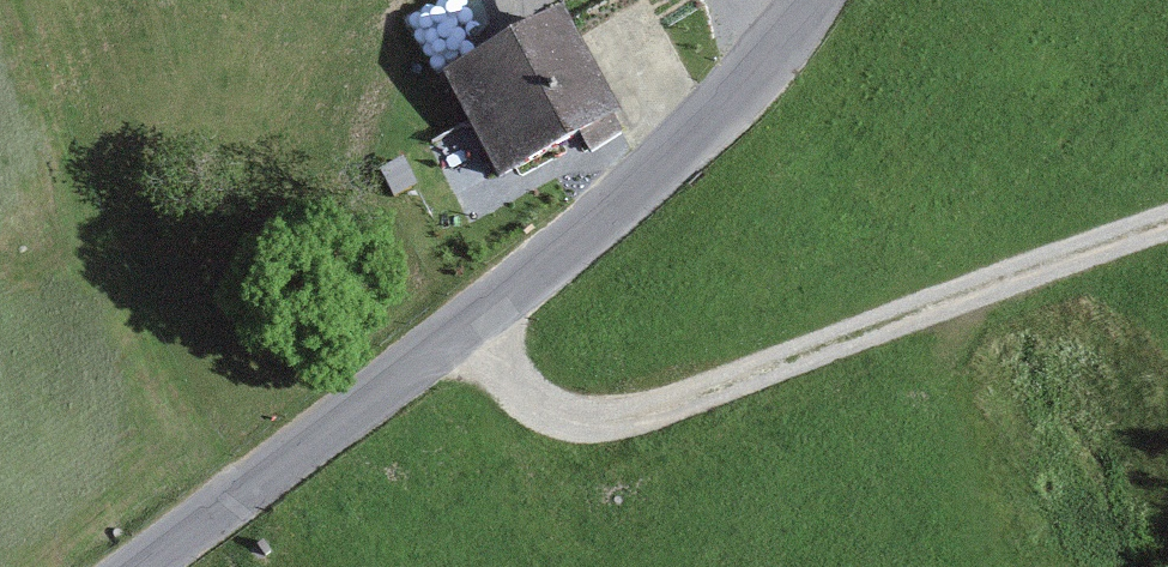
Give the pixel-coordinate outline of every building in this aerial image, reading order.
[(576,37),(471,86),(510,167),(614,118),(576,37)]
